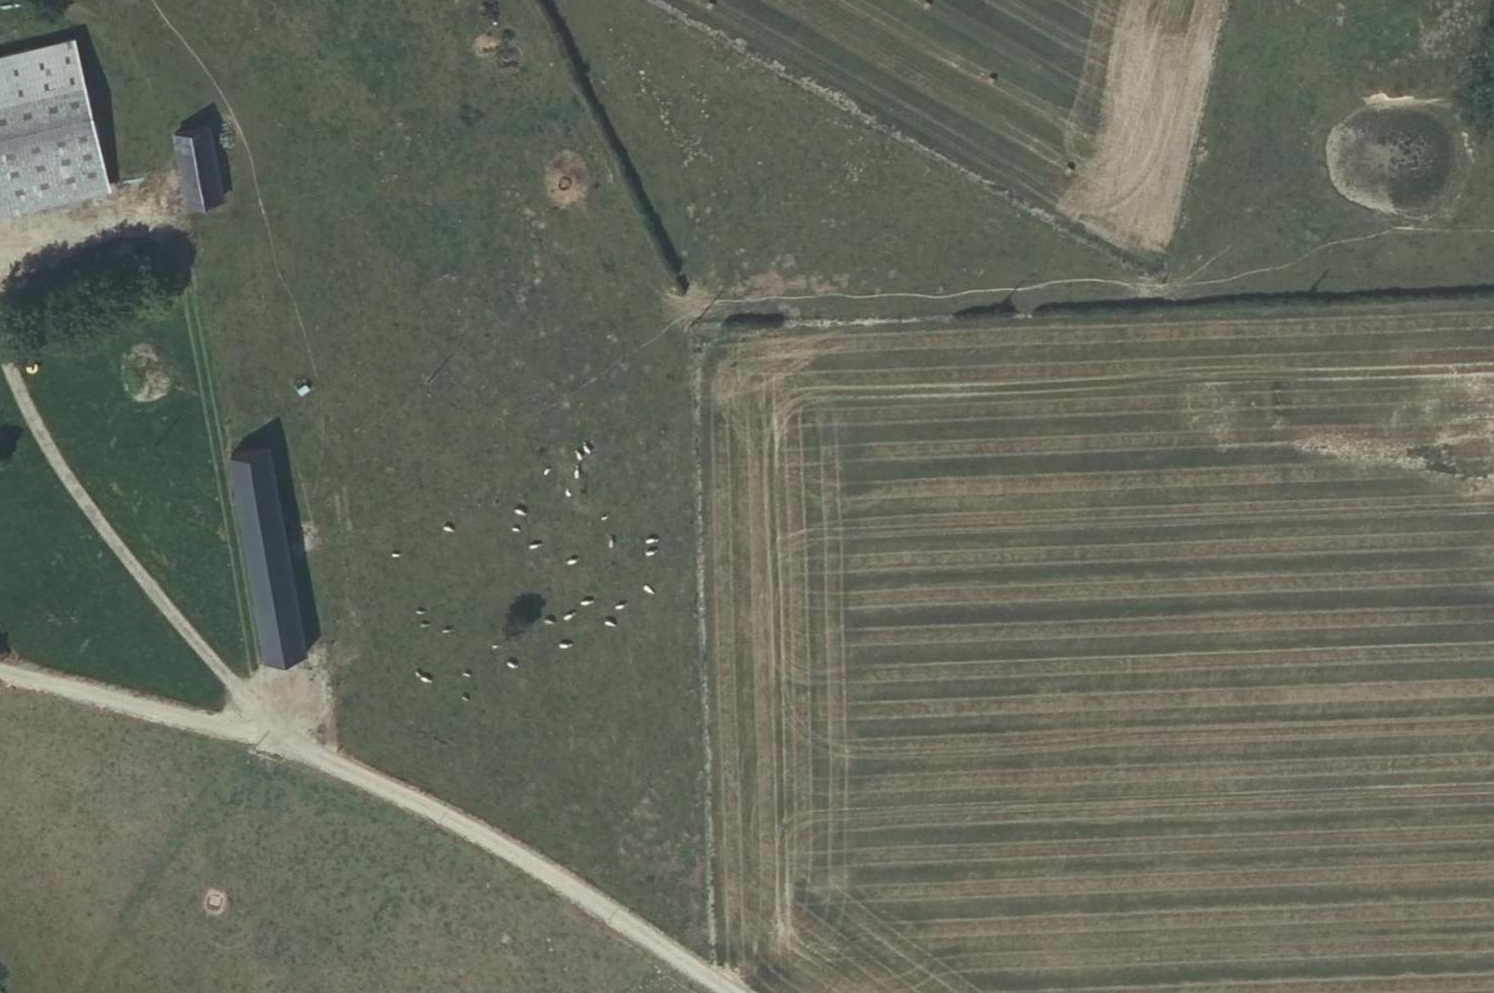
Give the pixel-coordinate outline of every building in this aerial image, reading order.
[(0,53),(0,210),(108,188),(77,37),(0,53)] [(186,152),(170,51),(138,56),(171,280),(212,274),(211,251),(226,249),(223,216),(205,218),(195,151),(186,152)] [(235,476),(232,431),(227,416),(249,412),(244,376),(219,381),(215,359),(181,362),(185,386),(181,389),(210,598),(252,593),(235,476)] [(280,423),(232,431),(235,476),(285,468),(280,423)]
